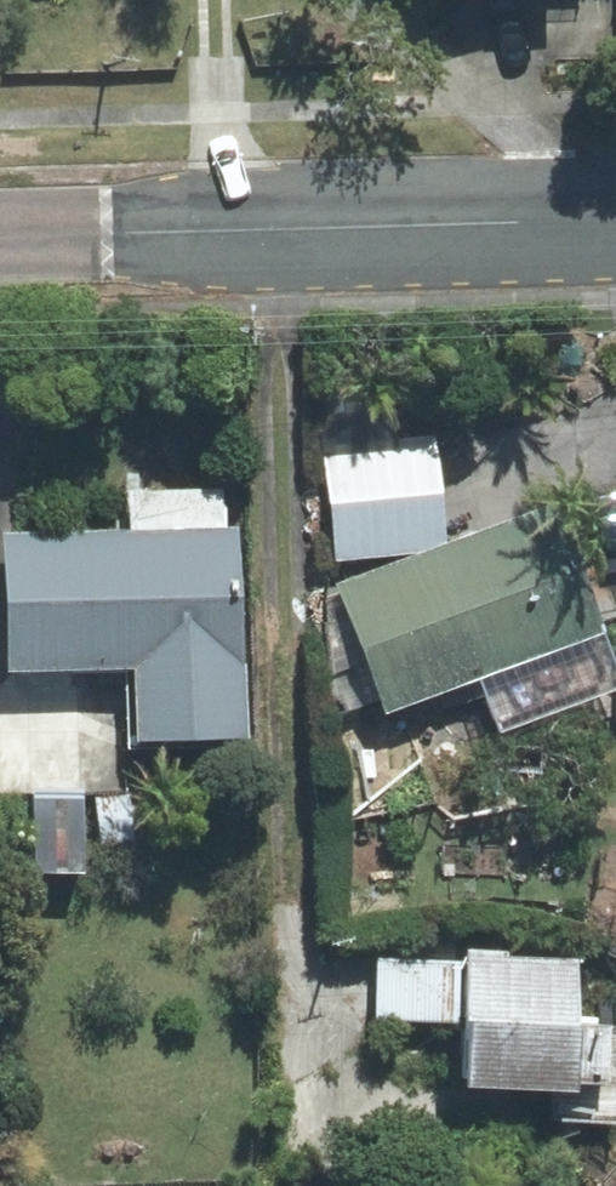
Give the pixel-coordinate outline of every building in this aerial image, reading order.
[(439,440),(339,448),(346,544),(446,536),(439,440)] [(563,507),(356,580),(397,694),(603,621),(563,507)] [(248,527),(19,536),(25,660),(153,655),(156,723),(256,719),(248,527)] [(464,958),(393,957),(393,1011),(464,1011),(464,958)] [(591,960),(475,959),(474,1066),(590,1067),(591,960)]
